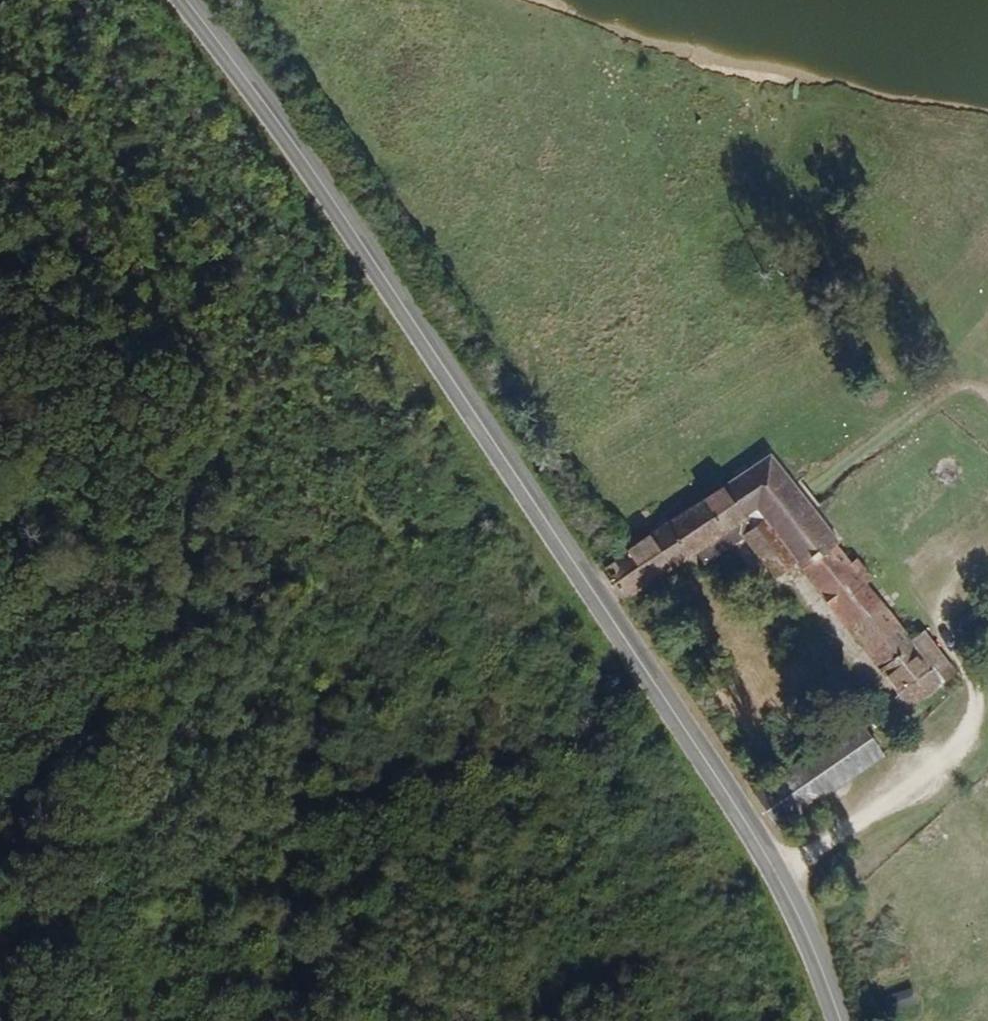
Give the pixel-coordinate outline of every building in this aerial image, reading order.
[(786,521),(808,494),(774,451),(728,483),(758,515),(766,524),(773,518),(782,527),(786,521)] [(791,577),(812,559),(792,538),(782,527),(773,518),(766,524),(758,515),(728,483),(615,567),(641,606),(706,556),(714,566),(753,535),(791,577)] [(820,567),(851,549),(808,494),(786,521),(782,527),(792,538),(812,559),(820,567)] [(647,516),(654,508),(645,501),(637,509),(647,516)] [(942,675),(901,616),(922,603),(900,567),(890,573),(879,557),(866,567),(851,549),(820,567),(905,694),(907,692),(918,710),(948,692),(938,677),(942,675)] [(761,790),(785,826),(885,757),(860,721),(761,790)] [(899,1008),(917,1006),(916,988),(898,990),(899,1008)]
